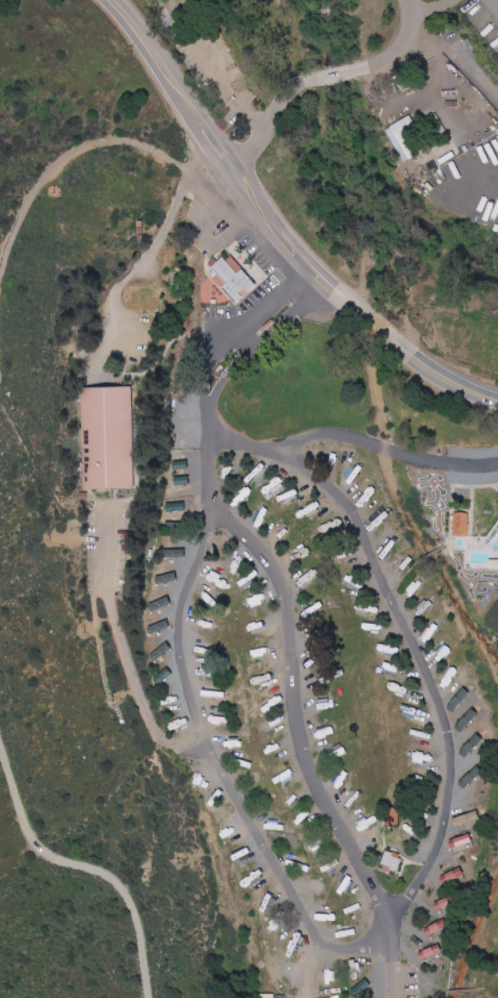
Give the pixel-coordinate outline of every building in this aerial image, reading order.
[(388,127),(403,162),(418,156),(407,132),(417,128),(412,117),(388,127)] [(234,246),(211,270),(236,304),(262,279),(234,246)] [(83,391),(88,497),(128,494),(135,390),(83,391)] [(470,536),(471,513),(456,512),(455,535),(470,536)] [(150,604),(152,612),(165,607),(163,600),(150,604)] [(400,825),(401,808),(388,808),(387,824),(400,825)] [(400,871),(403,854),(386,851),(383,868),(400,871)] [(465,876),(462,868),(442,876),(445,884),(465,876)] [(436,903),(439,910),(455,904),(452,897),(436,903)] [(434,925),(426,930),(430,936),(448,926),(445,920),(434,925)]
